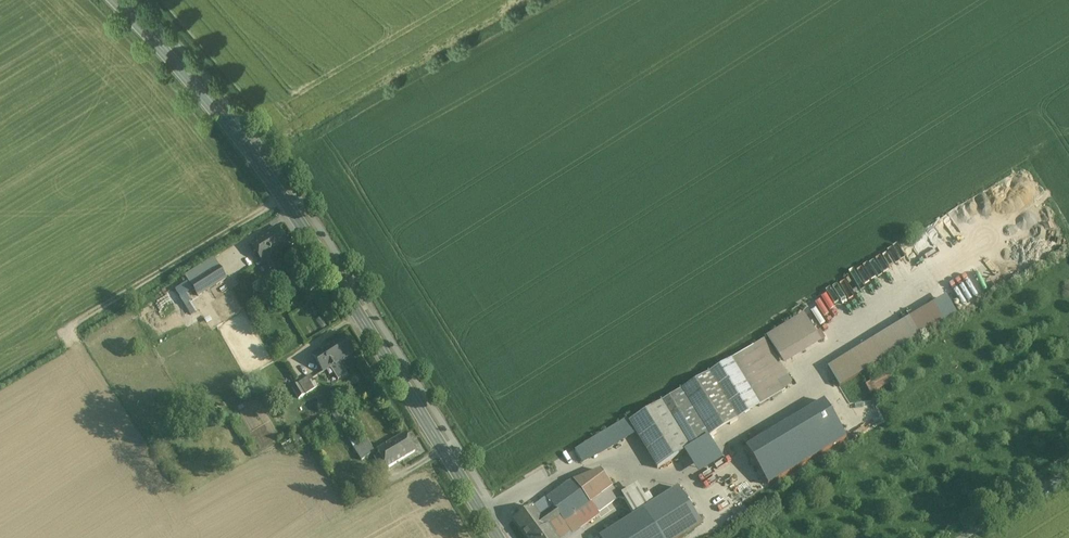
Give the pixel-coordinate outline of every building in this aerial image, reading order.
[(277,227),(251,243),(270,275),(276,271),(279,275),(283,273),(284,266),(282,261),(277,263),(273,256),(289,246),(277,227)] [(219,267),(208,273),(216,285),(226,279),(219,267)] [(208,273),(191,284),(199,296),(216,285),(208,273)] [(803,315),(766,338),(784,366),(822,343),(803,315)] [(911,323),(831,372),(839,387),(920,337),(911,323)] [(343,336),(313,356),(324,372),(330,368),(338,380),(347,375),(339,362),(354,353),(343,336)] [(759,343),(629,422),(634,431),(658,469),(782,393),(765,365),(776,358),(765,340),(759,343)] [(894,382),(890,373),(865,383),(869,392),(894,382)] [(311,376),(299,383),(306,395),(317,387),(311,376)] [(299,383),(292,388),(299,399),(306,395),(299,383)] [(346,423),(337,408),(330,412),(339,427),(340,426),(346,423)] [(627,419),(575,452),(582,463),(634,431),(629,422),(627,419)] [(355,436),(346,422),(346,423),(340,426),(349,440),(355,436)] [(405,434),(377,451),(388,468),(416,451),(405,434)] [(299,436),(282,446),(288,456),(305,445),(299,436)] [(359,444),(355,436),(349,440),(353,448),(359,444)] [(359,444),(353,448),(361,461),(375,453),(367,440),(359,444)] [(601,471),(574,481),(564,489),(548,500),(554,508),(561,517),(560,518),(573,535),(599,515),(598,513),(590,503),(612,487),(601,471)] [(649,506),(637,486),(621,495),(634,515),(649,506)] [(612,487),(590,503),(598,513),(620,497),(612,487)] [(621,537),(669,537),(694,523),(681,502),(671,507),(670,505),(660,510),(662,513),(621,537)] [(533,507),(516,520),(515,521),(527,537),(555,537),(547,527),(560,518),(561,517),(554,508),(541,518),(533,507)]
